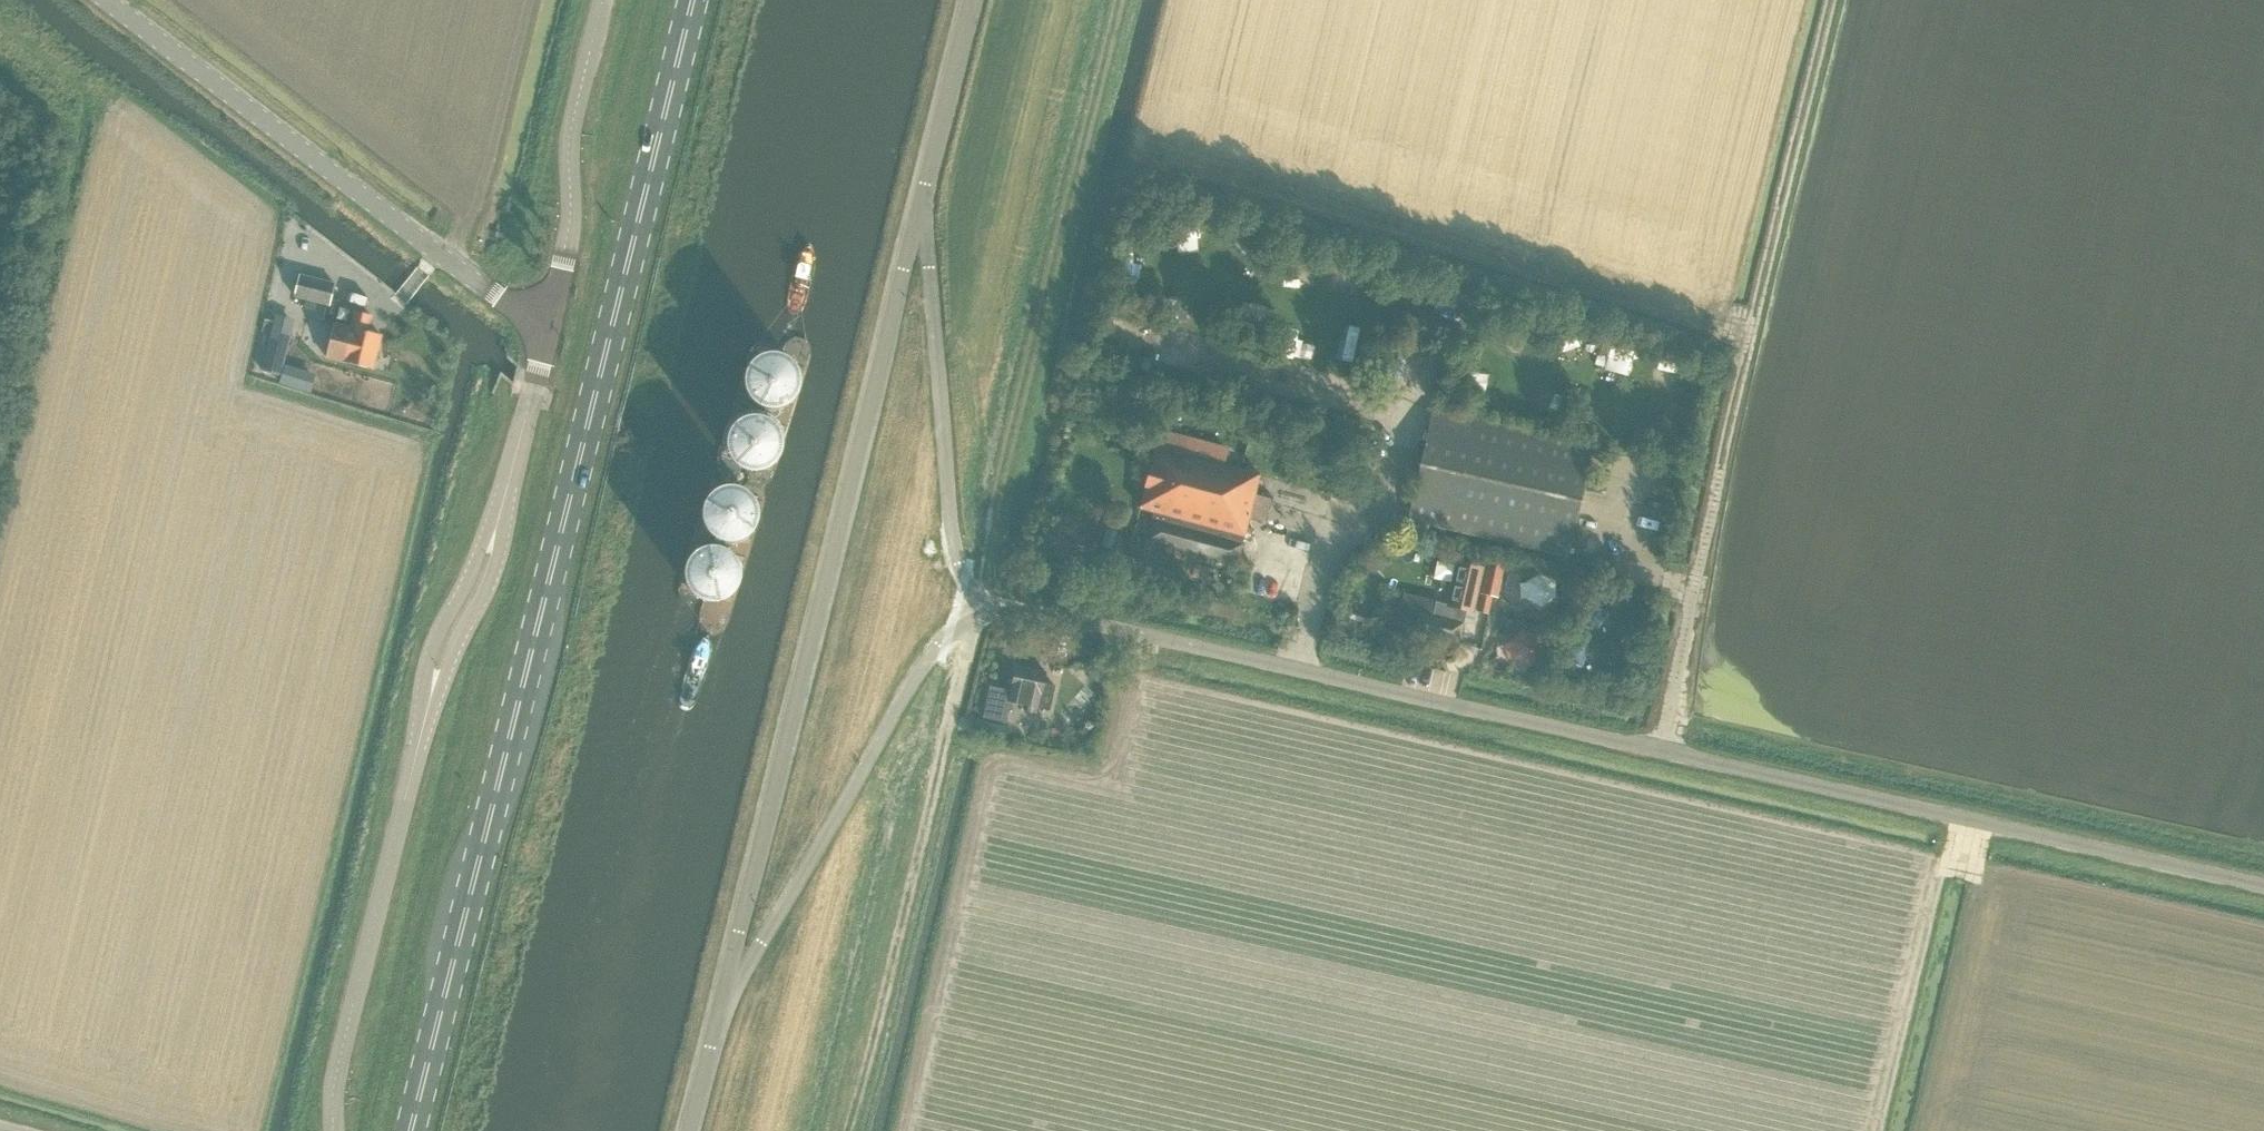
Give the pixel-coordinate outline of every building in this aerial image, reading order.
[(1135,277),(1157,278),(1158,260),(1135,259),(1135,277)] [(299,273),(294,297),(305,300),(317,303),(329,306),(336,282),(299,273)] [(305,300),(303,308),(315,311),(317,303),(305,300)] [(356,311),(351,327),(335,321),(325,358),(372,370),(381,335),(366,331),(371,315),(356,311)] [(1379,356),(1386,336),(1366,329),(1359,348),(1379,356)] [(284,365),(278,382),(308,391),(313,374),(284,365)] [(1557,410),(1580,415),(1584,393),(1562,389),(1557,410)] [(1407,520),(1568,556),(1593,446),(1432,409),(1407,520)] [(1270,500),(1253,495),(1257,475),(1222,465),(1226,451),(1159,433),(1139,508),(1155,513),(1147,540),(1236,563),(1249,516),(1265,520),(1270,500)] [(1455,561),(1445,605),(1473,611),(1483,568),(1455,561)] [(1488,561),(1482,591),(1498,594),(1501,577),(1504,564),(1498,563),(1488,561)] [(1518,581),(1520,573),(1526,574),(1527,568),(1505,562),(1504,564),(1501,577),(1518,581)] [(1524,583),(1525,599),(1540,607),(1555,598),(1554,581),(1539,573),(1524,582),(1524,583)] [(1465,623),(1435,616),(1439,600),(1403,592),(1395,628),(1412,632),(1412,634),(1460,645),(1465,623)] [(1373,627),(1352,620),(1348,632),(1369,639),(1373,627)] [(1508,642),(1508,643),(1512,658),(1528,663),(1540,652),(1537,635),(1521,630),(1508,642)] [(1043,682),(1045,672),(1014,665),(1009,689),(989,686),(983,718),(1006,722),(1010,703),(1028,706),(1027,712),(1036,713),(1037,708),(1049,711),(1055,685),(1043,682)] [(1097,666),(1095,680),(1103,682),(1105,668),(1097,666)]
